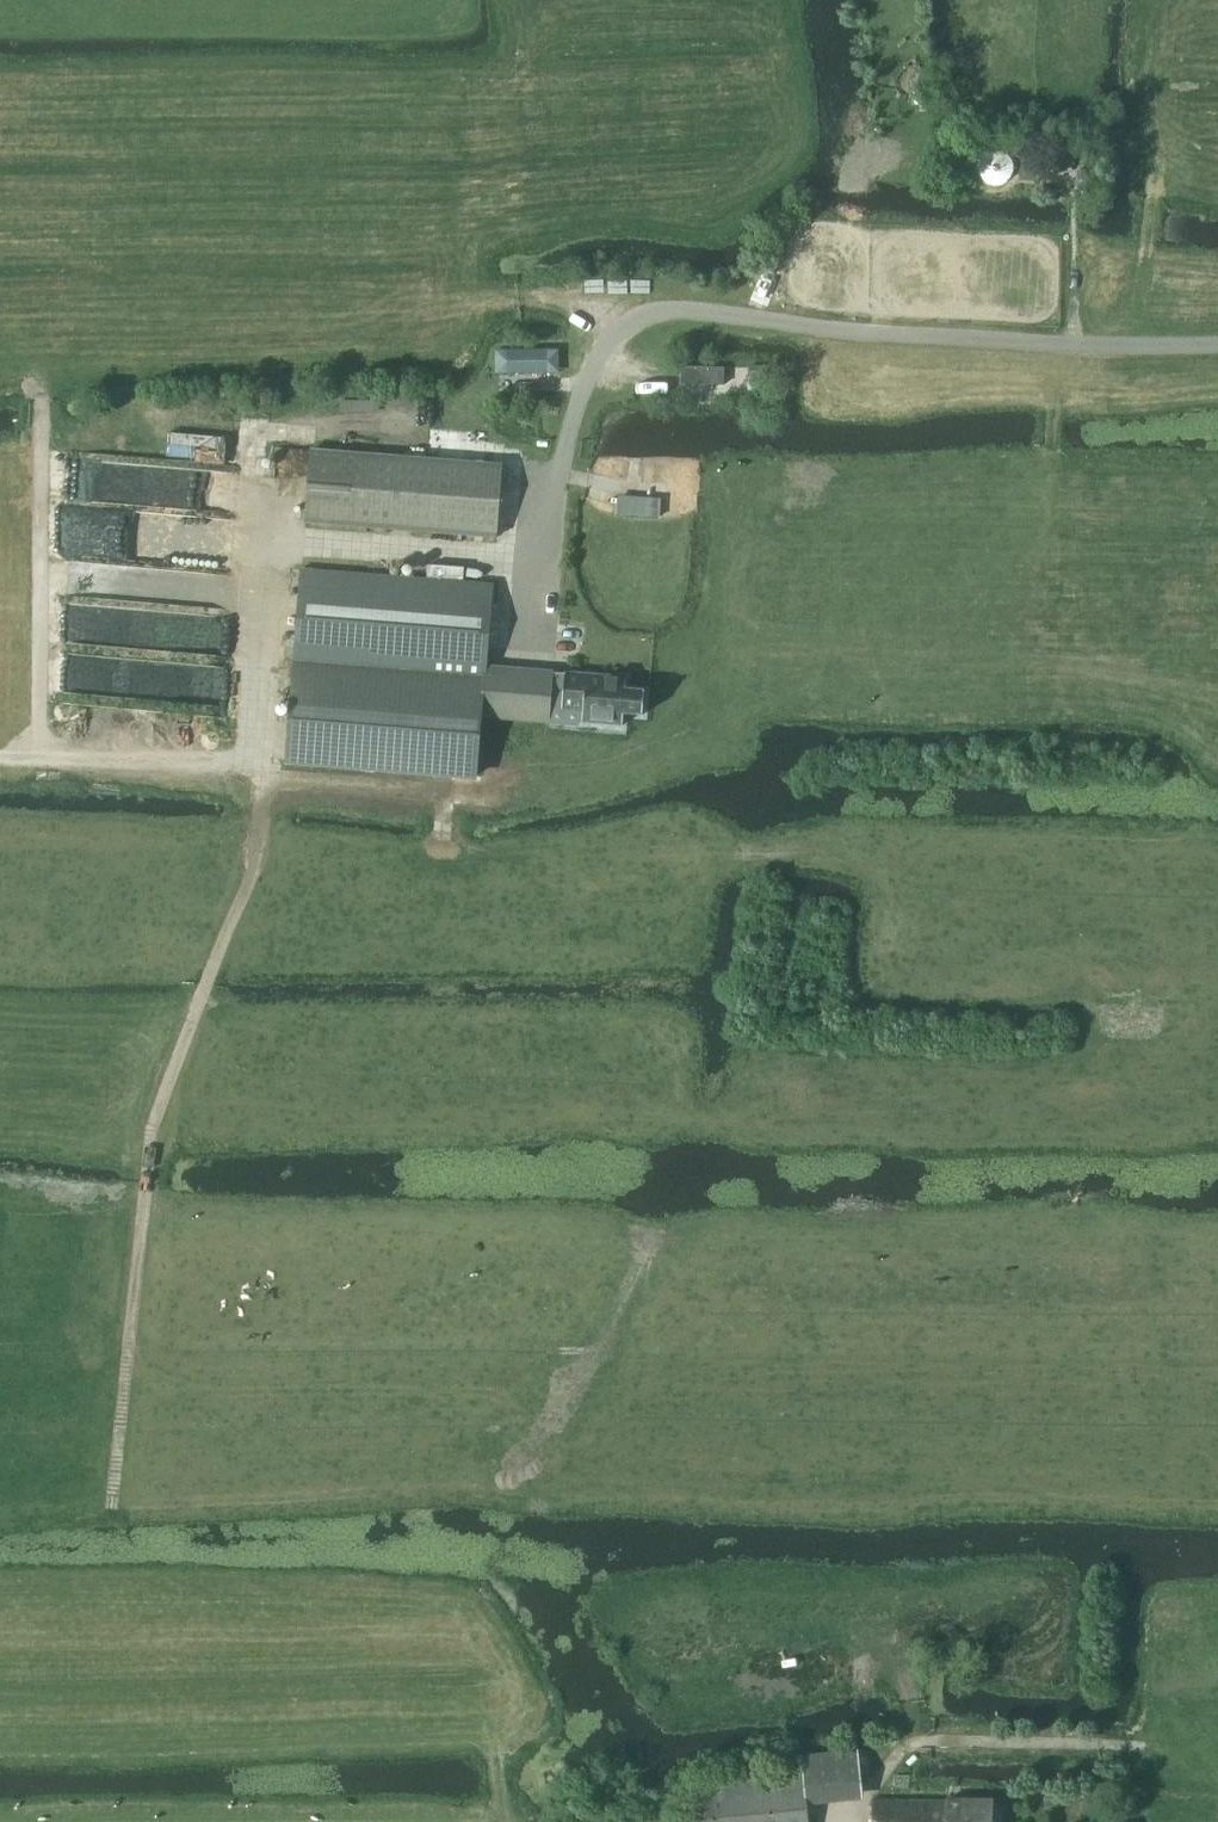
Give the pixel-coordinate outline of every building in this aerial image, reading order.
[(723,386),(723,368),(681,367),(681,385),(723,386)] [(497,538),(503,464),(309,450),(304,524),(497,538)] [(476,776),(481,714),(483,686),(485,670),(491,585),(302,570),(287,761),(476,776)] [(626,690),(627,678),(578,674),(565,673),(564,684),(552,683),(553,675),(486,670),(485,686),(483,686),(481,714),(549,719),(551,699),(563,700),(562,710),(583,711),(583,722),(623,725),(624,714),(643,715),(645,691),(626,690)] [(803,1776),(689,1787),(693,1821),(808,1821),(803,1776)] [(992,1801),(947,1800),(947,1801),(872,1801),(873,1821),(992,1821),(992,1801)]
